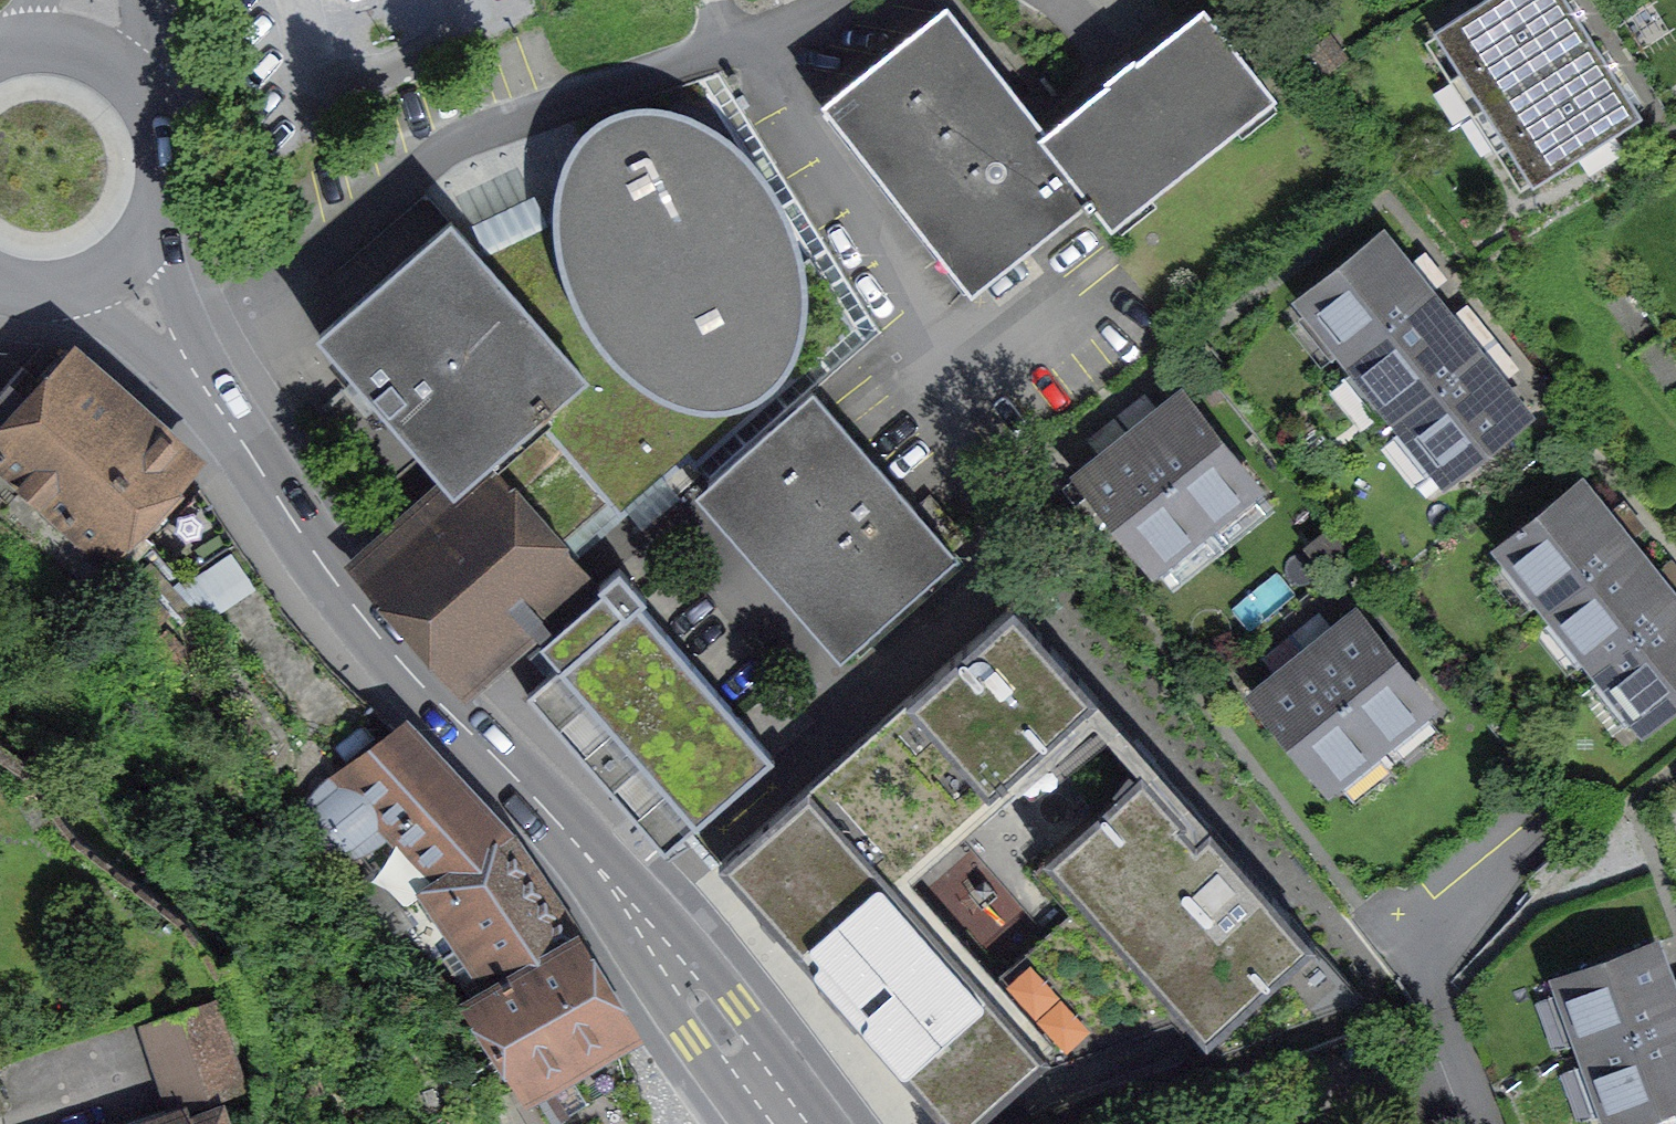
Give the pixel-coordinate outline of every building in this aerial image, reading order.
[(1482,106),(1593,37),(1570,0),(1482,0),(1434,30),(1482,106)] [(1093,192),(1045,132),(947,7),(833,96),(978,282),(1093,192)] [(1045,132),(1093,192),(1114,219),(1272,96),(1203,8),(1124,70),(1045,132)] [(1482,106),(1530,182),(1641,113),(1593,37),(1482,106)] [(474,216),(325,345),(375,398),(476,503),(554,437),(578,463),(630,518),(759,411),(788,393),(809,362),(818,318),(818,267),(794,208),(739,143),(698,117),(651,113),(614,128),(583,161),(570,219),(502,248),(488,232),(474,216)] [(1305,299),(1352,358),(1430,297),(1383,237),(1305,299)] [(1352,358),(1400,418),(1478,356),(1430,297),(1352,358)] [(73,355),(0,439),(0,460),(122,566),(205,469),(73,355)] [(1400,418),(1447,478),(1525,416),(1478,356),(1400,418)] [(812,392),(709,481),(859,653),(962,563),(812,392)] [(1256,486),(1183,394),(1131,435),(1205,527),(1256,486)] [(1205,527),(1131,435),(1081,476),(1154,567),(1205,527)] [(1502,547),(1550,607),(1628,545),(1580,485),(1502,547)] [(487,670),(598,571),(522,486),(411,585),(487,670)] [(1550,607),(1597,666),(1675,604),(1628,545),(1550,607)] [(560,666),(527,695),(664,853),(774,757),(640,604),(646,598),(619,568),(599,585),(603,590),(579,610),(541,644),(551,655),(560,666)] [(1013,604),(906,699),(989,793),(1086,707),(1087,708),(1097,699),(1013,604)] [(1645,725),(1675,701),(1675,606),(1675,604),(1597,666),(1645,725)] [(1430,703),(1358,613),(1306,654),(1379,745),(1430,703)] [(1379,745),(1306,654),(1257,694),(1330,784),(1379,745)] [(718,864),(947,1123),(973,1123),(1045,1061),(1050,1067),(1186,1019),(1202,1035),(1216,1023),(1062,849),(1048,860),(1047,858),(1033,870),(1069,912),(986,985),(892,879),(989,793),(906,699),(718,864)] [(439,876),(429,883),(460,928),(452,934),(459,946),(468,940),(502,985),(571,944),(473,806),(400,738),(315,803),(335,826),(370,794),(439,876)] [(1062,849),(1216,1023),(1202,1035),(1207,1040),(1315,945),(1151,761),(1135,774),(1129,769),(1113,787),(1117,791),(1044,855),(1047,858),(1048,860),(1062,849)] [(571,944),(502,985),(473,1004),(522,1081),(601,1031),(618,1021),(571,944)] [(1654,944),(1560,977),(1586,1050),(1675,1018),(1675,1006),(1654,944)] [(1365,1002),(1315,945),(1207,1040),(1220,1055),(1365,1002)] [(144,1024),(174,1110),(183,1107),(242,1086),(212,1001),(144,1024)] [(1586,1050),(1613,1123),(1675,1101),(1675,1018),(1586,1050)] [(522,1081),(545,1123),(625,1123),(613,1087),(632,1078),(623,1042),(610,1047),(601,1031),(522,1081)] [(131,1123),(189,1123),(183,1107),(174,1110),(131,1123)]
